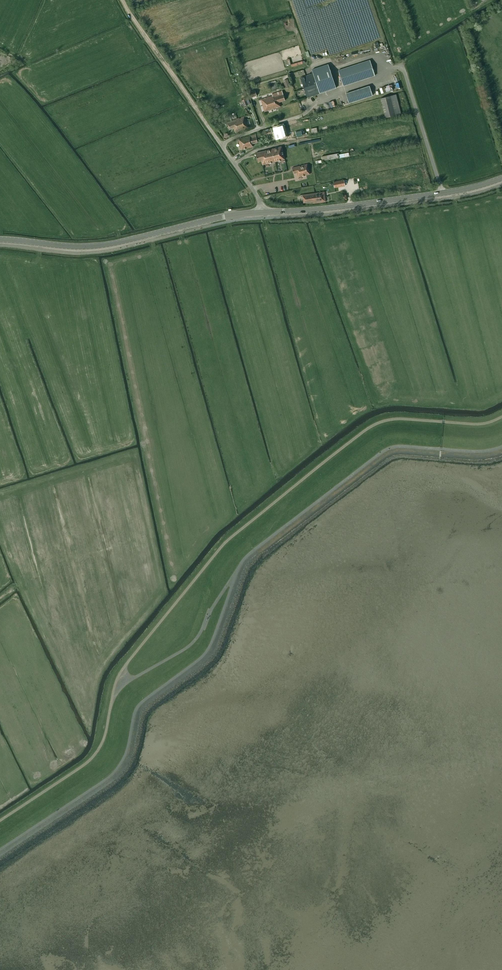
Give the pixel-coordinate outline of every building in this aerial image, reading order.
[(370,61),(339,71),(344,86),(375,76),(370,61)] [(336,88),(329,68),(328,65),(312,70),(313,74),(301,78),(308,98),(336,88)] [(372,96),(369,86),(346,94),(349,103),(372,96)] [(286,101),(283,91),(273,94),(273,96),(261,99),(265,111),(281,107),(280,102),(286,101)] [(396,95),(381,99),(386,118),(400,115),(396,95)] [(248,128),(244,116),(226,122),(229,130),(233,128),(235,133),(248,128)] [(282,125),(272,128),(274,134),(278,133),(280,138),(286,137),(282,125)] [(252,144),(258,143),(256,135),(238,139),(241,150),(253,148),(252,144)] [(282,147),(256,153),(257,155),(258,162),(261,161),(262,165),(285,159),(282,147)] [(307,164),(292,168),(293,174),(297,173),(298,177),(310,174),(307,164)] [(325,202),(324,191),(302,194),(303,203),(313,201),(313,204),(325,202)]
